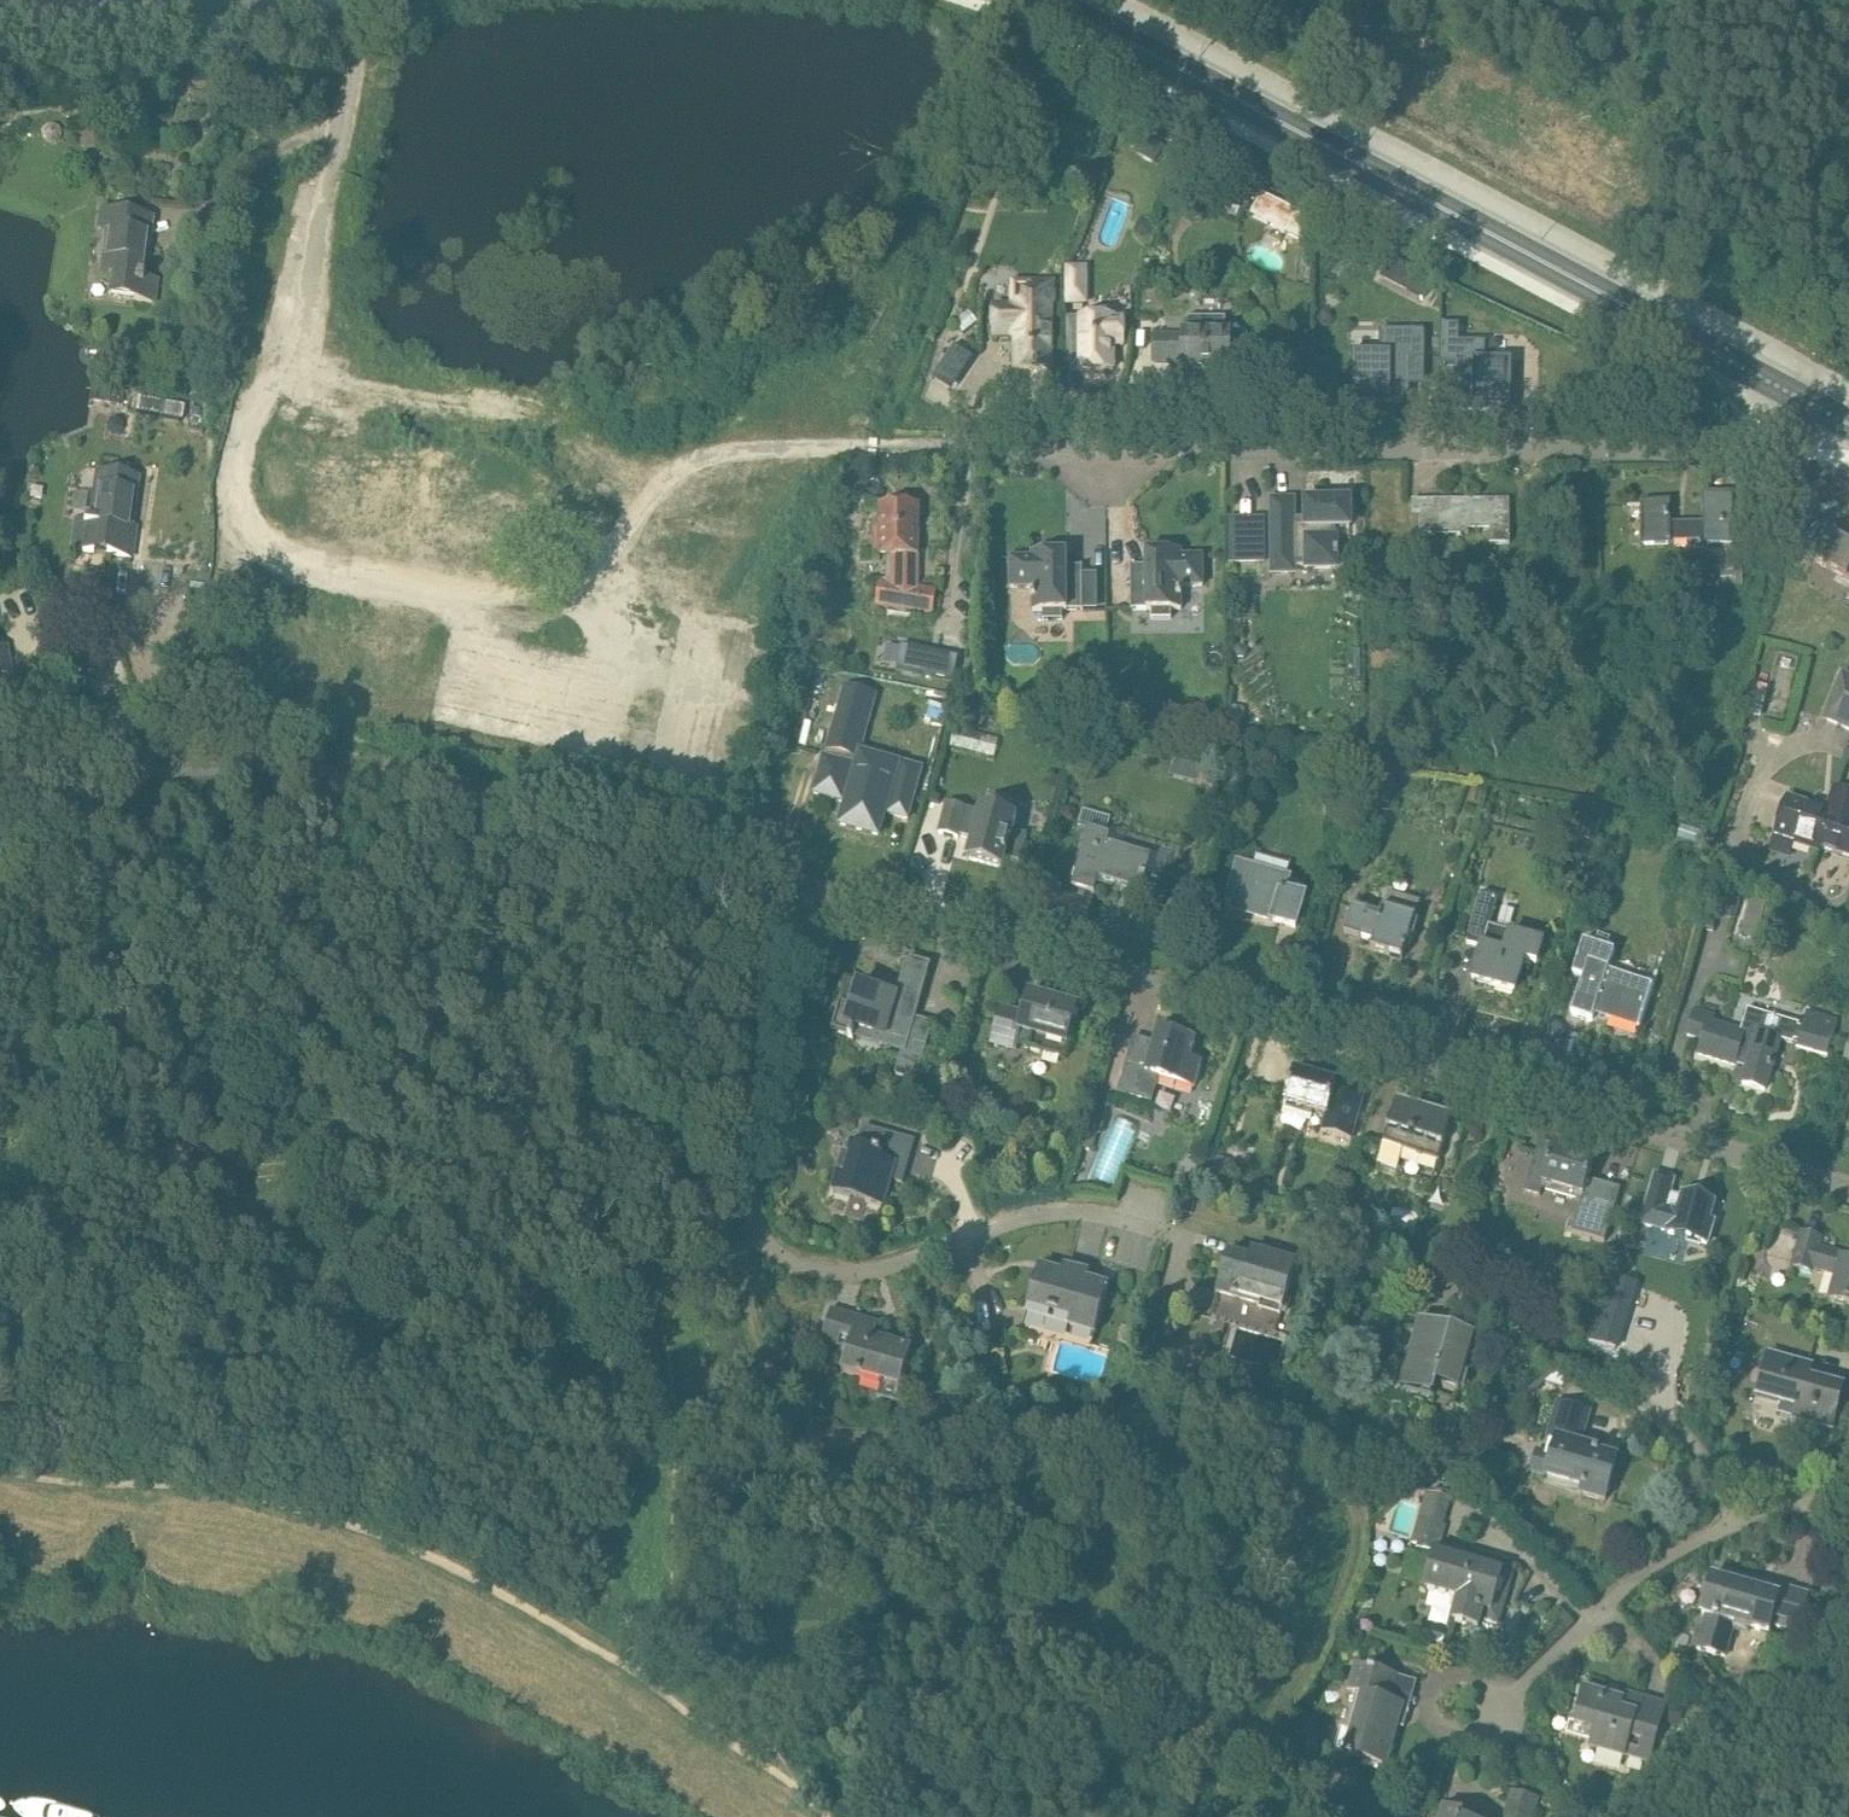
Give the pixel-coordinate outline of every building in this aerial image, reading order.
[(136,129),(137,121),(116,119),(115,127),(136,129)] [(60,126),(59,126),(59,125),(58,125),(57,124),(56,124),(56,123),(55,123),(54,123),(53,123),(52,123),(51,123),(50,123),(49,123),(48,123),(47,124),(46,124),(45,125),(44,125),(44,126),(43,127),(43,128),(42,128),(42,129),(41,130),(41,131),(41,132),(41,133),(41,134),(41,135),(41,136),(42,137),(42,138),(42,139),(43,139),(43,140),(44,141),(45,141),(45,142),(46,142),(46,143),(47,143),(48,143),(48,144),(49,144),(50,144),(51,144),(52,144),(53,144),(54,144),(55,144),(56,143),(57,143),(58,142),(59,141),(60,141),(60,140),(61,139),(61,138),(62,137),(62,136),(62,135),(62,134),(62,133),(62,132),(62,131),(62,130),(62,129),(61,129),(61,128),(60,127),(60,126)] [(1148,127),(1142,139),(1139,145),(1136,150),(1156,161),(1160,154),(1168,138),(1148,127)] [(144,278),(152,218),(103,214),(101,231),(107,232),(102,278),(115,279),(114,295),(135,297),(136,300),(155,302),(157,280),(144,278)] [(1151,220),(1143,220),(1139,227),(1143,235),(1152,234),(1156,227),(1151,220)] [(1369,293),(1414,311),(1426,284),(1380,265),(1369,293)] [(1069,270),(1069,304),(1086,304),(1086,269),(1069,270)] [(1053,347),(1052,304),(1052,282),(1016,282),(1016,304),(1016,308),(994,309),(995,338),(1016,337),(1016,371),(1053,371),(1053,347)] [(979,323),(970,312),(956,323),(965,334),(979,323)] [(1125,347),(1125,320),(1114,320),(1114,318),(1082,318),(1082,371),(1114,371),(1114,347),(1125,347)] [(1233,331),(1227,331),(1227,319),(1189,319),(1189,332),(1183,332),(1183,335),(1154,336),(1154,363),(1184,363),(1184,370),(1232,370),(1232,368),(1248,368),(1248,337),(1233,337),(1233,331)] [(1427,330),(1382,330),(1382,351),(1354,351),(1353,396),(1409,396),(1409,359),(1426,359),(1427,330)] [(1510,409),(1511,360),(1483,360),(1483,343),(1441,343),(1441,372),(1455,372),(1454,409),(1510,409)] [(123,388),(110,386),(107,404),(120,406),(123,388)] [(131,527),(138,478),(97,471),(90,522),(74,519),(70,548),(132,558),(136,528),(131,527)] [(1668,504),(1644,504),(1644,546),(1732,544),(1732,494),(1707,495),(1708,523),(1669,524),(1668,504)] [(1453,501),(1413,502),(1413,514),(1419,513),(1420,537),(1468,536),(1468,531),(1491,530),(1492,545),(1512,545),(1510,503),(1496,503),(1496,505),(1487,505),(1486,501),(1463,501),(1464,505),(1453,505),(1453,501)] [(1336,527),(1351,527),(1351,502),(1307,502),(1307,520),(1292,521),(1292,503),(1273,503),(1274,572),(1292,572),(1292,565),(1308,565),(1308,566),(1337,566),(1337,555),(1340,555),(1340,548),(1337,548),(1336,527)] [(918,586),(920,506),(881,506),(880,550),(887,550),(887,579),(884,579),(878,604),(932,616),(938,590),(918,586)] [(1848,544),(1829,534),(1815,562),(1848,580),(1848,544)] [(1131,566),(1131,573),(1132,611),(1152,611),(1153,620),(1172,620),(1172,611),(1182,611),(1182,587),(1204,587),(1203,557),(1182,558),(1182,553),(1168,553),(1168,547),(1151,548),(1151,553),(1147,553),(1147,566),(1131,566)] [(1265,547),(1231,547),(1231,563),(1265,563),(1265,547)] [(1084,567),(1067,567),(1067,554),(1064,554),(1064,549),(1047,549),(1047,555),(1033,555),(1033,559),(1011,559),(1011,589),(1033,589),(1034,612),(1044,612),(1044,621),(1063,621),(1063,612),(1084,612),(1084,567)] [(1727,549),(1728,573),(1719,573),(1719,587),(1744,586),(1744,572),(1751,572),(1750,549),(1727,549)] [(11,674),(6,647),(0,648),(0,676),(11,674)] [(899,671),(955,681),(959,659),(903,648),(899,671)] [(1245,660),(1249,654),(1246,648),(1239,648),(1235,653),(1238,660),(1245,660)] [(1843,674),(1825,720),(1848,730),(1848,676),(1843,674)] [(1762,717),(1769,689),(1755,686),(1748,714),(1762,717)] [(889,813),(898,779),(854,768),(857,757),(859,758),(876,697),(845,689),(825,762),(823,761),(816,794),(834,799),(835,797),(849,801),(845,813),(847,814),(844,825),(880,835),(886,812),(889,813)] [(986,713),(964,707),(960,721),(983,728),(986,713)] [(1225,714),(1218,714),(1211,721),(1211,728),(1224,728),(1225,714)] [(889,813),(888,814),(908,820),(922,770),(902,764),(898,779),(889,813)] [(1218,773),(1205,769),(1201,785),(1214,789),(1218,773)] [(1820,853),(1822,849),(1840,791),(1834,789),(1827,810),(1790,797),(1776,839),(1795,845),(1820,853)] [(1840,791),(1822,849),(1848,858),(1848,794),(1840,791)] [(1017,817),(982,807),(980,812),(949,804),(940,834),(959,839),(960,836),(974,840),(969,861),(1004,870),(1007,859),(1021,863),(1028,836),(1012,832),(1017,817)] [(1583,837),(1597,841),(1602,821),(1587,817),(1583,837)] [(1702,832),(1684,826),(1679,839),(1698,845),(1702,832)] [(1109,844),(1111,836),(1089,830),(1074,888),(1096,894),(1100,879),(1143,891),(1151,855),(1109,844)] [(1293,896),(1298,883),(1237,866),(1226,908),(1295,927),(1303,899),(1293,896)] [(1403,961),(1421,902),(1387,893),(1382,910),(1384,910),(1382,917),(1353,909),(1345,935),(1374,944),(1372,950),(1402,959),(1402,960),(1403,961)] [(1473,981),(1516,993),(1524,962),(1535,965),(1541,942),(1489,928),(1497,900),(1480,895),(1467,945),(1483,949),(1473,981)] [(1777,907),(1751,900),(1740,936),(1767,944),(1777,907)] [(1596,1016),(1640,1030),(1651,987),(1608,975),(1614,953),(1579,944),(1570,977),(1583,980),(1572,1015),(1594,1022),(1596,1016)] [(915,1020),(931,966),(909,960),(899,998),(848,983),(835,1032),(851,1037),(850,1042),(855,1043),(857,1033),(908,1048),(901,1076),(919,1082),(925,1062),(935,1025),(915,1020)] [(1069,1044),(1079,1009),(1031,995),(1025,1015),(1003,1009),(993,1043),(1017,1050),(1022,1033),(1033,1037),(1030,1048),(1067,1059),(1071,1044),(1069,1044)] [(1826,1054),(1837,1019),(1806,1010),(1801,1028),(1799,1027),(1800,1024),(1749,1009),(1741,1035),(1714,1027),(1717,1016),(1696,1010),(1688,1036),(1704,1040),(1700,1055),(1748,1070),(1743,1085),(1766,1091),(1780,1041),(1794,1045),(1795,1041),(1798,1041),(1797,1046),(1826,1054)] [(1195,1089),(1202,1066),(1191,1062),(1196,1043),(1159,1032),(1156,1044),(1135,1038),(1119,1094),(1155,1105),(1162,1080),(1195,1089)] [(1352,1141),(1358,1122),(1364,1099),(1356,1097),(1357,1094),(1345,1091),(1344,1094),(1336,1091),(1338,1084),(1311,1076),(1311,1073),(1299,1069),(1297,1077),(1289,1106),(1326,1116),(1321,1132),(1352,1141)] [(1451,1126),(1454,1117),(1411,1104),(1407,1117),(1395,1113),(1377,1167),(1398,1173),(1404,1153),(1439,1164),(1446,1142),(1451,1126)] [(1107,1116),(1094,1111),(1082,1149),(1093,1152),(1098,1135),(1102,1136),(1107,1116)] [(1098,1153),(1121,1161),(1134,1123),(1111,1116),(1098,1153)] [(916,1142),(916,1141),(866,1125),(859,1147),(852,1145),(848,1159),(844,1158),(834,1191),(852,1196),(853,1191),(867,1196),(865,1201),(883,1207),(896,1165),(904,1168),(903,1171),(904,1171),(913,1141),(916,1142)] [(1615,1211),(1622,1189),(1590,1180),(1596,1159),(1540,1142),(1526,1191),(1541,1196),(1543,1190),(1583,1202),(1574,1234),(1606,1243),(1612,1223),(1615,1211)] [(1196,1155),(1184,1168),(1197,1179),(1209,1166),(1196,1155)] [(1706,1247),(1713,1223),(1709,1222),(1714,1205),(1685,1197),(1685,1200),(1670,1196),(1674,1182),(1657,1177),(1652,1194),(1643,1226),(1670,1233),(1669,1237),(1706,1247)] [(1354,1213),(1355,1206),(1349,1201),(1342,1204),(1341,1211),(1347,1216),(1354,1213)] [(1769,1242),(1775,1223),(1759,1218),(1752,1244),(1761,1246),(1763,1240),(1769,1242)] [(1776,1245),(1793,1250),(1796,1235),(1780,1231),(1776,1245)] [(1848,1306),(1848,1258),(1819,1249),(1821,1239),(1803,1234),(1792,1271),(1814,1277),(1815,1271),(1840,1278),(1834,1302),(1848,1306)] [(1274,1338),(1283,1301),(1290,1303),(1300,1267),(1253,1252),(1250,1263),(1229,1256),(1210,1320),(1274,1338)] [(1095,1337),(1110,1289),(1088,1283),(1090,1275),(1065,1268),(1062,1275),(1040,1269),(1022,1333),(1087,1352),(1091,1336),(1095,1337)] [(896,1407),(913,1348),(876,1337),(880,1323),(833,1309),(823,1343),(849,1350),(842,1374),(883,1387),(878,1402),(896,1407)] [(1593,1321),(1586,1340),(1620,1351),(1626,1331),(1593,1321)] [(1460,1393),(1476,1337),(1424,1322),(1403,1395),(1433,1403),(1437,1387),(1460,1393)] [(1810,1379),(1813,1368),(1771,1356),(1759,1399),(1799,1409),(1796,1420),(1833,1430),(1844,1388),(1810,1379)] [(1578,1495),(1607,1502),(1618,1461),(1600,1455),(1601,1452),(1581,1446),(1590,1412),(1559,1403),(1548,1440),(1556,1442),(1545,1480),(1579,1490),(1578,1495)] [(1438,1476),(1431,1472),(1424,1476),(1424,1485),(1431,1489),(1438,1484),(1438,1476)] [(1516,1566),(1471,1553),(1443,1544),(1448,1527),(1444,1525),(1451,1502),(1455,1503),(1456,1499),(1426,1490),(1411,1543),(1418,1545),(1417,1548),(1434,1554),(1423,1591),(1459,1601),(1453,1621),(1479,1629),(1481,1622),(1498,1627),(1516,1566)] [(1772,1624),(1799,1633),(1809,1595),(1782,1588),(1779,1597),(1746,1587),(1749,1578),(1725,1572),(1723,1581),(1713,1578),(1703,1615),(1707,1616),(1698,1648),(1720,1655),(1727,1657),(1736,1623),(1746,1626),(1770,1634),(1772,1624)] [(1830,1602),(1824,1626),(1840,1630),(1846,1607),(1830,1602)] [(1396,1703),(1403,1678),(1357,1665),(1350,1693),(1361,1696),(1343,1756),(1386,1768),(1404,1706),(1396,1703)] [(1650,1764),(1663,1721),(1668,1706),(1642,1698),(1640,1706),(1586,1690),(1576,1724),(1596,1730),(1590,1747),(1650,1764)] [(1683,1711),(1668,1706),(1663,1721),(1678,1726),(1683,1711)] [(1540,1798),(1510,1789),(1500,1816),(1534,1816),(1540,1798)] [(1445,1809),(1443,1816),(1474,1816),(1445,1809)]
